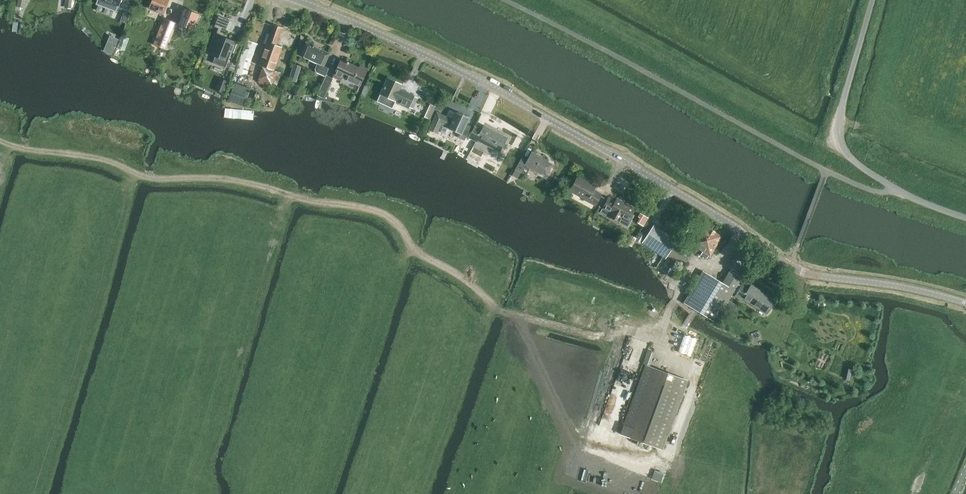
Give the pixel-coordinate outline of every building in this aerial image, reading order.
[(24,9),(27,0),(21,0),(19,8),(24,9)] [(66,9),(73,10),(74,0),(67,0),(66,9)] [(106,1),(104,7),(116,12),(118,7),(125,10),(120,21),(126,23),(130,11),(135,0),(102,0),(106,1)] [(169,0),(153,0),(149,8),(163,14),(169,0)] [(193,29),(198,14),(184,9),(179,24),(193,29)] [(226,68),(236,42),(223,37),(230,20),(219,16),(215,26),(219,28),(208,54),(215,56),(212,63),(226,68)] [(166,49),(176,23),(164,18),(154,44),(166,49)] [(259,65),(261,66),(274,70),(275,66),(282,47),(276,45),(282,28),(273,24),(263,52),(260,61),(259,65)] [(119,39),(110,35),(106,45),(115,49),(119,39)] [(319,51),(312,48),(313,46),(306,43),(300,55),(317,63),(315,68),(316,72),(325,76),(326,75),(329,68),(324,66),(329,54),(320,49),(319,51)] [(246,46),(243,54),(252,57),(255,50),(246,46)] [(347,62),(341,60),(333,76),(341,80),(344,73),(347,75),(346,79),(360,85),(367,69),(360,65),(359,68),(352,65),(352,66),(348,64),(349,62),(347,61),(347,62)] [(240,62),(236,74),(242,75),(244,76),(245,74),(247,74),(250,65),(240,62)] [(300,66),(293,64),(289,79),(296,81),(300,66)] [(261,66),(256,81),(277,88),(282,73),(274,70),(261,66)] [(324,98),(333,78),(326,75),(325,76),(317,95),(324,98)] [(224,94),(228,81),(220,78),(215,90),(224,94)] [(408,108),(414,95),(399,89),(401,84),(388,78),(380,94),(377,101),(392,108),(395,102),(408,108)] [(430,104),(425,117),(431,120),(436,107),(430,104)] [(437,112),(429,130),(437,134),(441,124),(449,128),(461,134),(459,138),(465,140),(471,127),(465,124),(468,117),(457,112),(453,121),(450,119),(450,118),(437,112)] [(507,138),(484,126),(482,130),(475,126),(469,138),(476,142),(476,141),(477,139),(500,152),(507,138)] [(547,161),(548,161),(532,152),(527,161),(521,158),(512,176),(517,179),(521,172),(526,174),(529,167),(541,174),(541,173),(546,176),(553,164),(547,161)] [(595,205),(596,204),(601,194),(593,190),(595,187),(578,177),(570,190),(587,200),(595,205)] [(603,208),(601,212),(626,225),(628,221),(635,208),(627,204),(617,199),(616,202),(609,198),(603,208)] [(689,244),(709,256),(722,236),(701,224),(689,244)] [(654,226),(643,243),(666,258),(678,241),(654,226)] [(749,260),(738,253),(729,267),(741,274),(749,260)] [(715,322),(742,277),(731,270),(723,283),(703,271),(684,303),(715,322)] [(749,289),(742,285),(735,296),(742,300),(743,298),(766,313),(775,300),(751,285),(749,289)] [(696,339),(684,335),(678,351),(691,356),(696,339)] [(688,382),(647,366),(622,434),(662,450),(688,382)]
